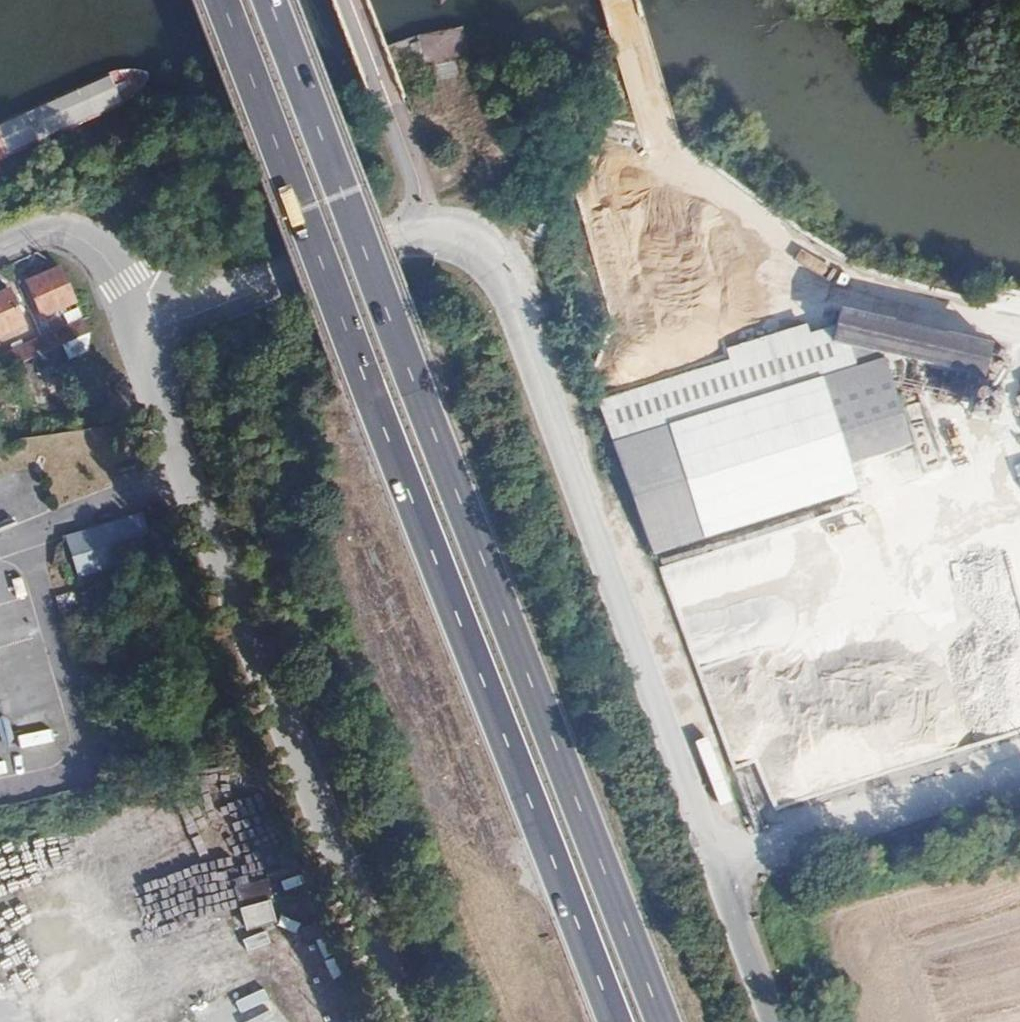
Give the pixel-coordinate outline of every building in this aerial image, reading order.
[(587,199),(585,219),(607,221),(609,202),(587,199)] [(58,267),(20,282),(35,314),(72,298),(58,267)] [(0,291),(0,329),(23,319),(8,288),(0,291)] [(840,325),(837,337),(849,340),(985,373),(993,341),(844,305),(840,325)] [(51,349),(71,340),(87,332),(81,319),(45,335),(51,349)] [(610,441),(858,366),(849,340),(837,337),(840,325),(810,332),(807,323),(725,347),(728,359),(592,402),(610,441)] [(45,335),(4,354),(10,368),(51,349),(45,335)] [(64,347),(70,360),(93,349),(87,336),(64,347)] [(10,368),(4,354),(0,356),(0,372),(10,368)] [(610,441),(655,555),(860,489),(851,462),(912,445),(886,357),(858,366),(610,441)] [(140,510),(65,534),(72,556),(148,533),(140,510)] [(236,903),(264,888),(253,862),(226,876),(236,903)] [(239,927),(271,920),(266,899),(235,905),(239,927)]
